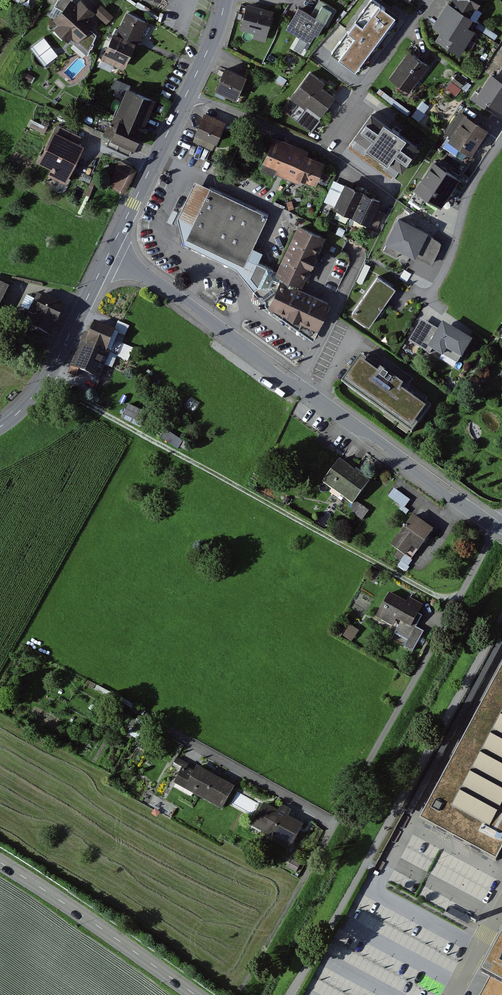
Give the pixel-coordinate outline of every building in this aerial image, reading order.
[(102,16),(107,21),(115,12),(102,1),(95,9),(85,0),(79,0),(77,2),(74,0),(70,0),(55,18),(61,23),(57,28),(71,40),(75,35),(81,40),(102,16)] [(323,0),(319,0),(312,13),(299,5),(286,27),(311,41),(322,21),(329,25),(339,9),(323,0)] [(329,50),(357,72),(400,16),(380,0),(368,0),(329,50)] [(452,3),(448,0),(432,25),(440,30),(436,37),(460,53),(464,47),(471,51),(477,41),(471,37),(475,30),(468,25),(473,17),(471,16),(482,0),(454,0),(452,3)] [(275,12),(248,5),(242,30),(256,33),(254,39),(267,42),(275,12)] [(149,20),(130,10),(120,30),(115,28),(102,53),(126,65),(149,20)] [(431,66),(411,50),(391,76),(411,92),(431,66)] [(245,74),(225,65),(215,89),(235,97),(245,74)] [(488,67),(472,92),(498,109),(501,102),(501,76),(488,67)] [(457,89),(468,75),(458,68),(448,82),(457,89)] [(327,84),(312,73),(295,96),(325,117),(338,99),(324,88),(327,84)] [(156,97),(128,85),(107,137),(135,148),(156,97)] [(225,120),(204,110),(194,131),(216,141),(225,120)] [(418,146),(370,111),(353,135),(401,170),(418,146)] [(486,128),(466,114),(447,139),(468,154),(486,128)] [(66,180),(87,137),(70,129),(67,135),(55,129),(40,160),(53,166),(50,172),(66,180)] [(310,154),(276,139),(266,162),(317,185),(326,165),(309,157),(310,154)] [(139,166),(123,158),(112,182),(127,190),(139,166)] [(441,206),(460,177),(433,160),(413,188),(441,206)] [(238,268),(268,302),(266,307),(321,332),(333,305),(305,292),(329,240),(302,228),(281,274),(251,260),(272,215),(198,181),(182,215),(187,244),(238,268)] [(382,200),(345,185),(335,210),(371,225),(382,200)] [(430,232),(397,215),(384,242),(416,258),(430,232)] [(396,288),(377,276),(352,314),(370,326),(396,288)] [(0,283),(0,321),(16,292),(0,283)] [(62,307),(36,294),(22,321),(30,325),(28,328),(46,338),(62,307)] [(473,342),(442,323),(439,328),(423,319),(410,342),(432,355),(433,352),(445,359),(447,356),(460,364),(473,342)] [(122,330),(101,322),(93,342),(86,340),(76,366),(104,377),(122,330)] [(436,406),(364,351),(340,382),(412,436),(436,406)] [(140,420),(146,406),(128,398),(122,413),(140,420)] [(166,423),(161,431),(179,443),(184,435),(166,423)] [(370,481),(340,459),(323,482),(353,504),(370,481)] [(406,502),(411,494),(395,483),(390,491),(406,502)] [(434,529),(414,515),(392,547),(407,557),(413,547),(419,551),(434,529)] [(426,604),(412,596),(409,601),(393,591),(377,618),(395,628),(398,622),(412,630),(426,604)] [(338,630),(355,635),(359,623),(342,618),(338,630)] [(428,822),(501,860),(501,859),(501,678),(428,822)] [(226,809),(238,788),(190,762),(179,783),(226,809)] [(305,828),(265,806),(257,822),(272,830),(268,836),(294,850),(305,828)] [(483,994),(501,994),(501,959),(483,994)]
